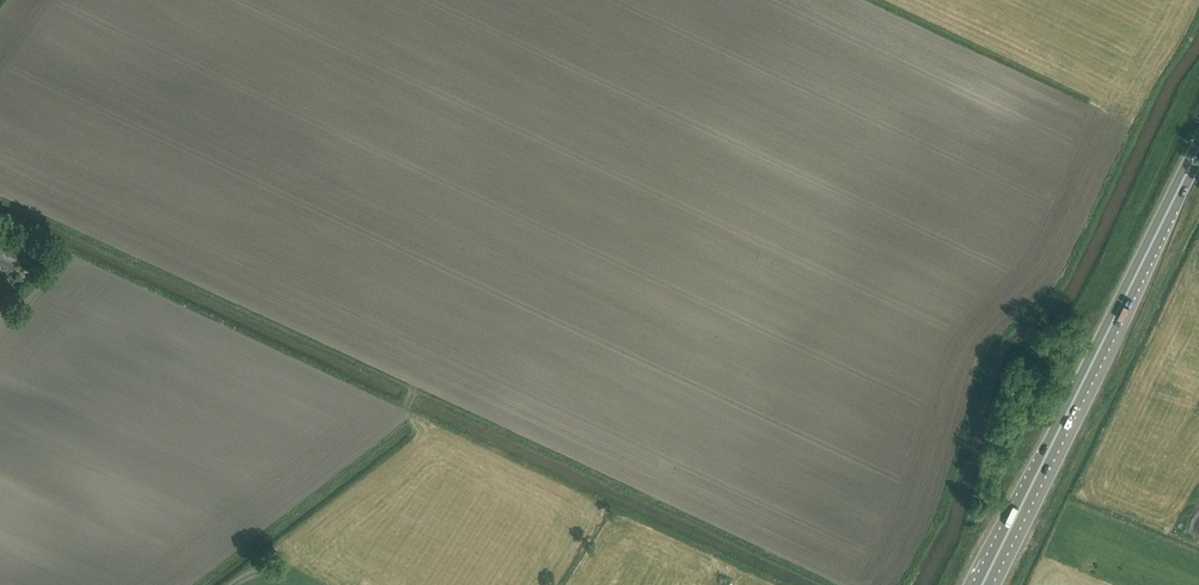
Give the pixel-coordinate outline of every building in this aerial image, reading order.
[(0,234),(0,262),(13,269),(25,247),(19,244),(17,246),(7,241),(8,238),(0,234)]
